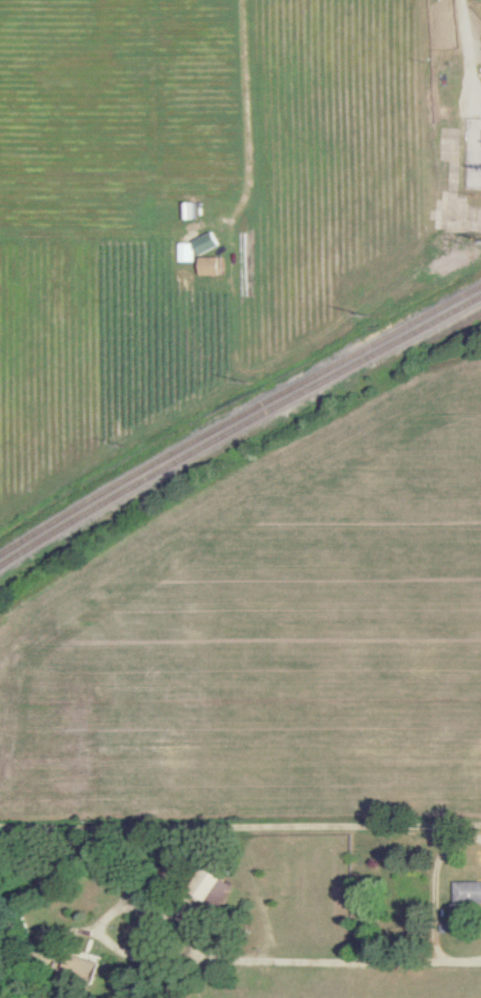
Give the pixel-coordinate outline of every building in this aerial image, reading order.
[(192,242),(199,256),(219,247),(212,232),(192,242)] [(192,262),(192,244),(179,244),(179,262),(192,262)] [(220,258),(200,258),(201,276),(221,276),(220,258)] [(196,897),(216,910),(232,887),(212,874),(196,897)] [(454,882),(454,903),(480,904),(480,882),(454,882)] [(89,985),(97,965),(69,955),(62,975),(89,985)]
